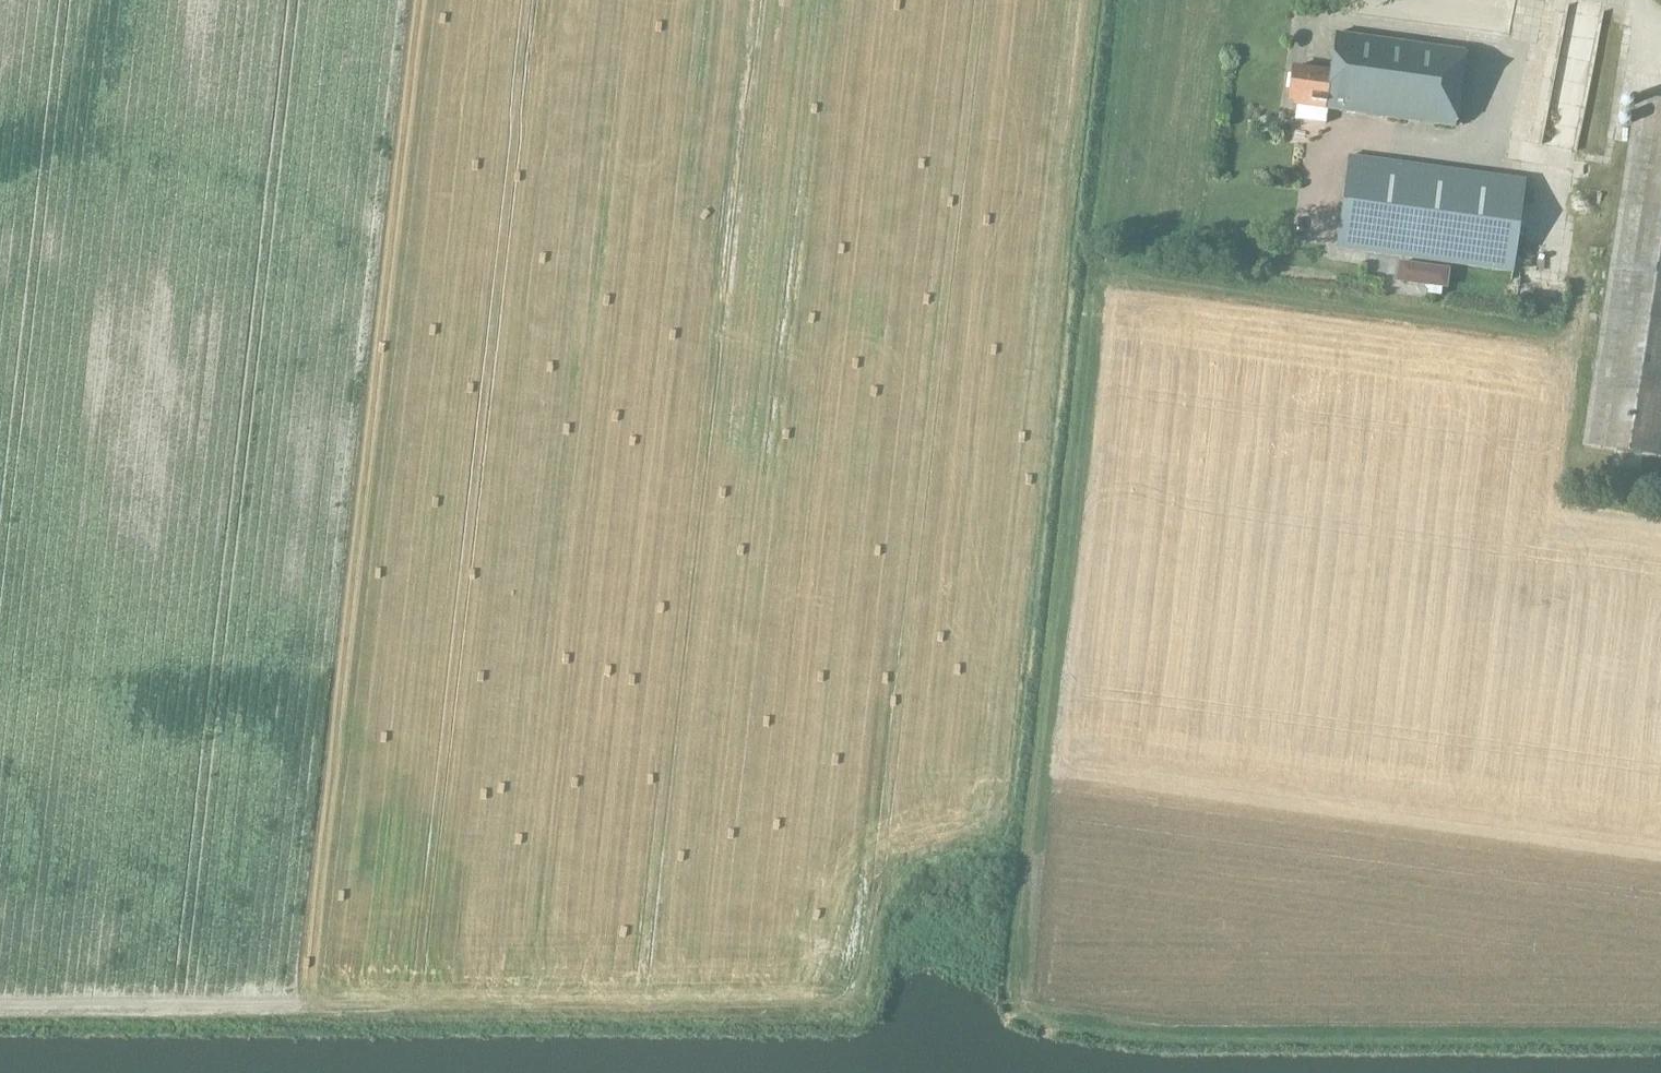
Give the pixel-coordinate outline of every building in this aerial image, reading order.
[(1291,67),(1288,102),(1294,103),(1294,106),(1457,127),(1467,49),(1336,32),(1330,71),(1291,67)] [(1584,446),(1660,457),(1660,101),(1636,98),(1637,99),(1584,446)] [(1589,172),(1602,174),(1606,151),(1593,149),(1589,172)] [(1336,248),(1515,272),(1528,179),(1348,155),(1336,248)] [(1399,263),(1397,284),(1448,291),(1450,270),(1399,263)]
